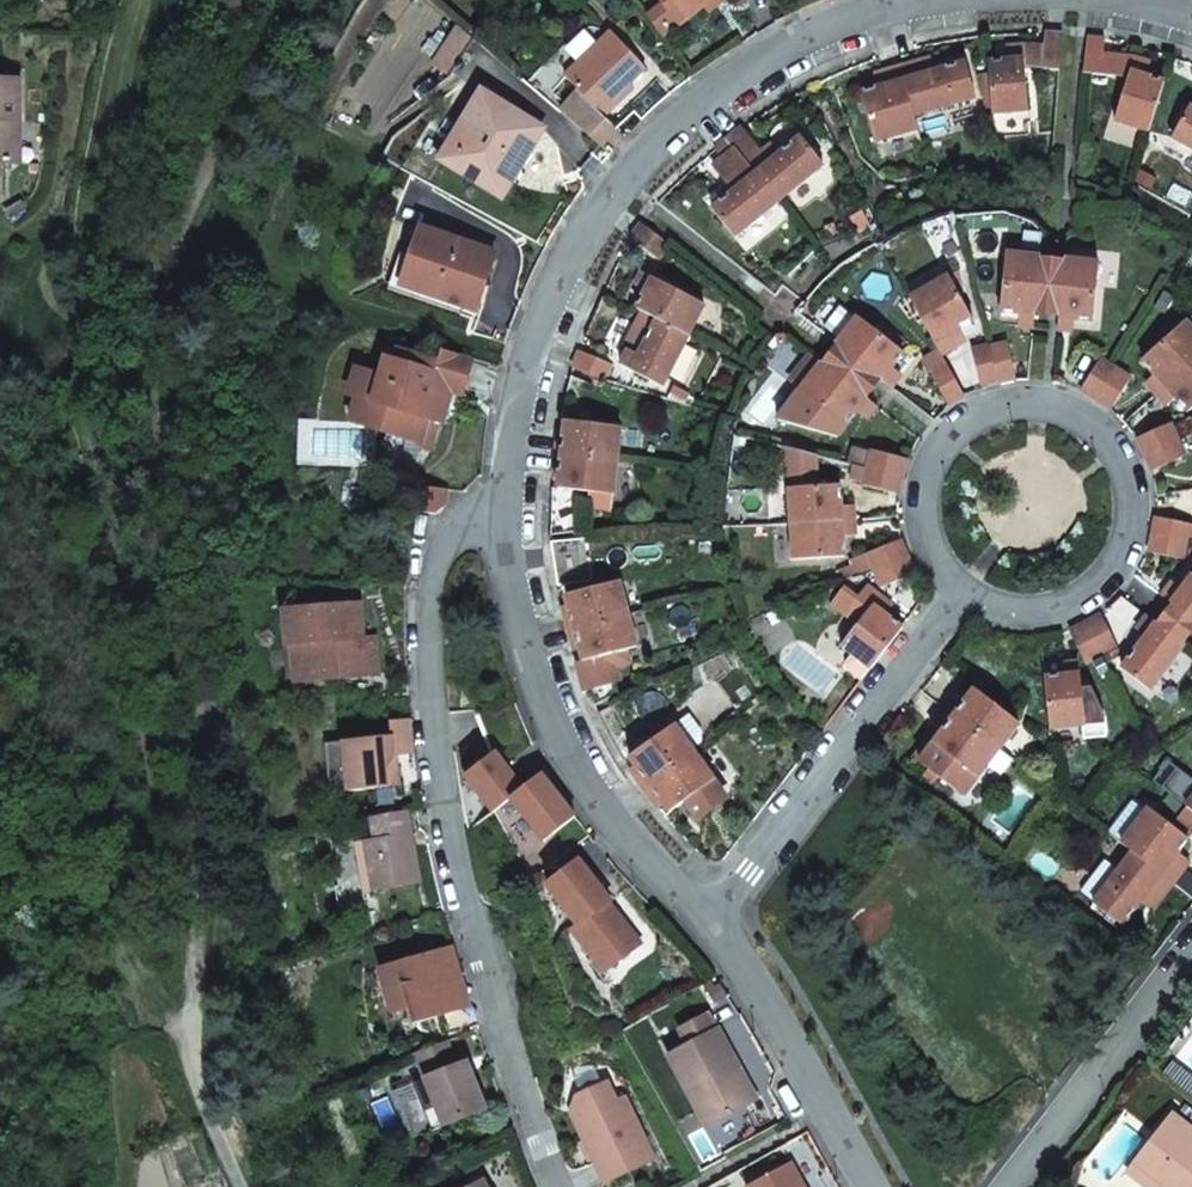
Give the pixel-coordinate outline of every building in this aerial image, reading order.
[(680,24),(692,15),(704,5),(711,0),(661,0),(680,24)] [(720,3),(717,0),(711,0),(704,5),(709,12),(720,3)] [(611,33),(565,77),(578,91),(561,112),(601,147),(616,130),(604,118),(611,111),(618,104),(614,99),(630,84),(646,69),(611,33)] [(1044,47),(1042,69),(1060,71),(1063,35),(1045,35),(1044,47)] [(1104,41),(1087,38),(1084,74),(1114,76),(1117,57),(1104,56),(1104,41)] [(1006,47),(1007,61),(1024,60),(1025,69),(1042,69),(1044,47),(1022,45),(1006,47)] [(1117,57),(1114,76),(1128,77),(1131,71),(1145,76),(1150,62),(1135,57),(1117,57)] [(904,80),(935,72),(930,58),(900,67),(904,80)] [(989,63),(992,113),(1029,110),(1025,69),(1024,60),(1007,61),(998,62),(989,63)] [(904,80),(914,115),(976,97),(966,63),(951,68),(935,72),(904,80)] [(861,93),(875,141),(918,129),(914,115),(904,80),(900,67),(883,72),(887,86),(878,88),(870,91),(861,93)] [(1149,131),(1165,82),(1155,79),(1145,76),(1131,71),(1128,77),(1115,119),(1149,131)] [(887,86),(883,72),(874,74),(878,88),(887,86)] [(13,162),(13,121),(20,121),(20,79),(0,79),(0,162),(13,162)] [(630,84),(614,99),(618,104),(634,89),(630,84)] [(483,92),(440,159),(501,197),(522,163),(543,129),(483,92)] [(1191,148),(1191,108),(1190,107),(1172,137),(1191,148)] [(729,139),(751,167),(766,156),(743,128),(729,139)] [(771,163),(757,174),(779,201),(824,165),(802,138),(786,151),(771,163)] [(715,151),(737,178),(751,167),(729,139),(725,142),(715,151)] [(766,156),(751,167),(757,174),(771,163),(766,156)] [(743,186),(757,174),(751,167),(737,178),(743,186)] [(728,198),(713,210),(734,237),(779,201),(757,174),(743,186),(728,198)] [(674,247),(646,225),(644,229),(636,239),(664,261),(674,247)] [(421,229),(402,286),(465,305),(473,279),(486,283),(491,268),(496,252),(421,229)] [(1006,255),(1000,312),(1010,313),(1020,314),(1035,315),(1040,258),(1006,255)] [(1040,258),(1035,315),(1047,316),(1058,318),(1064,261),(1053,260),(1040,258)] [(1064,261),(1058,318),(1073,319),(1083,321),(1093,322),(1098,264),(1064,261)] [(652,278),(641,273),(635,285),(646,291),(652,278)] [(950,277),(910,299),(931,337),(942,355),(950,351),(957,346),(950,334),(958,330),(973,321),(950,277)] [(641,300),(637,309),(657,320),(687,336),(703,305),(652,278),(646,291),(641,300)] [(478,308),(486,283),(473,279),(465,305),(478,308)] [(841,307),(825,327),(840,340),(856,319),(841,307)] [(1020,314),(1019,326),(1033,327),(1035,315),(1020,314)] [(904,352),(858,317),(856,319),(840,340),(837,344),(882,379),(891,368),(897,360),(904,352)] [(1057,330),(1072,331),(1073,319),(1058,318),(1057,330)] [(638,356),(631,371),(661,387),(687,336),(657,320),(647,337),(638,356)] [(1142,360),(1149,368),(1155,375),(1165,386),(1191,362),(1191,330),(1185,322),(1142,360)] [(958,330),(950,334),(957,346),(965,342),(958,330)] [(989,348),(998,382),(1016,379),(1008,343),(989,348)] [(822,363),(867,398),(876,388),(882,379),(837,344),(830,352),(822,363)] [(989,348),(989,346),(973,350),(982,386),(998,382),(989,348)] [(350,423),(424,444),(431,421),(442,424),(448,403),(442,401),(445,391),(463,396),(468,378),(474,359),(441,350),(438,361),(398,350),(395,361),(385,358),(380,376),(365,372),(357,398),(350,423)] [(631,371),(638,356),(628,350),(620,365),(631,371)] [(613,361),(579,351),(578,355),(573,368),(608,378),(613,361)] [(822,363),(811,354),(789,382),(800,391),(822,363)] [(1099,361),(1080,391),(1095,400),(1114,370),(1099,361)] [(1187,412),(1191,408),(1191,362),(1165,386),(1175,397),(1181,405),(1187,412)] [(822,363),(800,391),(778,420),(837,437),(847,424),(858,410),(867,398),(822,363)] [(931,373),(948,404),(964,396),(947,365),(931,373)] [(891,368),(882,379),(891,387),(901,375),(891,368)] [(356,369),(349,395),(357,398),(365,372),(356,369)] [(1114,370),(1095,400),(1111,410),(1130,379),(1114,370)] [(1155,375),(1146,383),(1156,394),(1165,386),(1155,375)] [(1156,394),(1166,405),(1175,397),(1165,386),(1156,394)] [(867,398),(858,410),(868,418),(877,406),(867,398)] [(556,454),(617,462),(621,428),(593,424),(566,421),(565,432),(564,438),(558,438),(556,454)] [(1136,439),(1144,455),(1176,440),(1169,424),(1136,439)] [(1151,471),(1183,456),(1176,440),(1144,455),(1151,471)] [(788,455),(816,462),(815,454),(787,447),(788,455)] [(850,463),(855,464),(858,449),(854,448),(850,463)] [(907,459),(872,451),(871,452),(858,449),(855,464),(868,468),(902,477),(907,459)] [(586,492),(613,495),(617,462),(556,454),(553,471),(560,472),(559,479),(559,489),(586,492)] [(788,455),(792,524),(843,521),(842,506),(842,496),(841,485),(818,487),(816,462),(788,455)] [(902,477),(868,468),(855,464),(851,480),(864,483),(863,485),(898,494),(902,477)] [(417,512),(439,513),(448,506),(450,489),(420,485),(417,512)] [(842,506),(843,521),(855,520),(854,506),(842,506)] [(1153,535),(1187,542),(1191,524),(1156,517),(1153,535)] [(844,535),(856,534),(855,520),(843,521),(844,535)] [(792,524),(795,560),(845,557),(845,546),(844,535),(843,521),(792,524)] [(1187,542),(1153,535),(1149,552),(1183,559),(1187,542)] [(906,552),(901,540),(868,553),(874,570),(905,558),(907,557),(906,552)] [(912,575),(905,558),(874,570),(872,571),(879,588),(912,575)] [(1191,620),(1191,577),(1181,591),(1171,604),(1191,620)] [(593,589),(566,596),(569,606),(570,612),(564,614),(568,630),(628,614),(619,582),(593,589)] [(1162,597),(1171,604),(1181,591),(1172,583),(1162,597)] [(835,607),(858,625),(842,646),(871,668),(901,628),(884,615),(874,607),(881,597),(874,592),(867,586),(856,600),(845,593),(835,607)] [(874,607),(884,615),(892,606),(881,597),(874,607)] [(360,604),(304,609),(308,643),(299,644),(302,681),(378,674),(376,655),(374,635),(363,637),(360,604)] [(1185,644),(1191,635),(1191,620),(1171,604),(1164,613),(1157,623),(1185,644)] [(308,643),(304,609),(285,611),(288,645),(299,644),(308,643)] [(581,651),(583,661),(578,663),(586,686),(587,687),(603,683),(618,679),(615,665),(628,661),(625,650),(637,647),(628,614),(568,630),(572,647),(579,645),(581,651)] [(1085,623),(1101,656),(1118,648),(1101,616),(1085,623)] [(1147,616),(1137,629),(1147,636),(1157,623),(1147,616)] [(1085,664),(1101,656),(1085,623),(1069,632),(1085,664)] [(1122,669),(1150,690),(1185,644),(1157,623),(1147,636),(1134,653),(1122,669)] [(581,651),(579,645),(572,647),(574,653),(581,651)] [(1054,665),(1055,677),(1068,676),(1066,664),(1054,665)] [(1049,729),(1082,726),(1083,739),(1106,737),(1104,715),(1091,688),(1081,692),(1080,674),(1074,675),(1068,676),(1055,677),(1044,678),(1049,729)] [(473,706),(471,685),(461,685),(462,700),(460,700),(460,707),(473,706)] [(954,716),(999,750),(1019,723),(998,707),(976,690),(970,698),(965,703),(960,699),(949,713),(954,716)] [(960,699),(965,703),(970,698),(963,694),(960,699)] [(963,796),(987,765),(999,750),(954,716),(949,713),(939,726),(944,731),(940,736),(934,744),(929,739),(922,749),(914,759),(963,796)] [(701,742),(702,732),(689,715),(674,725),(692,749),(701,742)] [(393,737),(345,743),(350,792),(402,786),(401,771),(399,756),(416,754),(412,720),(391,722),(393,737)] [(652,742),(630,758),(636,766),(640,771),(634,775),(644,789),(694,752),(692,749),(674,725),(652,742)] [(935,732),(940,736),(944,731),(939,726),(935,732)] [(327,744),(332,794),(350,792),(345,743),(327,744)] [(999,750),(987,765),(1000,776),(1013,761),(999,750)] [(694,752),(644,789),(654,803),(660,799),(664,804),(670,812),(686,800),(692,809),(699,818),(720,804),(717,799),(725,793),(694,752)] [(515,774),(497,753),(468,776),(496,810),(513,797),(525,787),(515,774)] [(640,771),(636,766),(631,770),(634,775),(640,771)] [(566,802),(542,774),(525,787),(513,797),(547,841),(578,817),(566,802)] [(654,803),(658,808),(664,804),(660,799),(654,803)] [(1121,844),(1146,812),(1132,802),(1108,833),(1121,844)] [(1179,818),(1191,828),(1191,811),(1187,808),(1179,818)] [(1133,853),(1173,883),(1178,876),(1184,869),(1172,860),(1178,853),(1188,839),(1172,827),(1148,809),(1146,812),(1121,844),(1133,853)] [(409,848),(407,837),(411,836),(408,811),(372,818),(376,841),(358,844),(366,892),(420,882),(417,865),(414,848),(409,848)] [(1179,818),(1172,827),(1188,839),(1191,834),(1191,828),(1179,818)] [(1093,904),(1122,926),(1132,913),(1141,900),(1151,888),(1162,897),(1173,883),(1133,853),(1117,874),(1095,902),(1093,904)] [(1184,869),(1189,862),(1178,853),(1172,860),(1184,869)] [(1071,884),(1095,902),(1117,874),(1093,855),(1071,884)] [(575,921),(606,904),(605,903),(609,901),(577,861),(546,884),(575,921)] [(1141,900),(1153,909),(1162,897),(1151,888),(1141,900)] [(639,947),(606,905),(606,904),(575,921),(578,924),(570,931),(594,960),(608,949),(620,963),(630,955),(639,947)] [(412,984),(417,1002),(410,1003),(416,1024),(458,1011),(453,994),(447,976),(443,959),(458,955),(455,946),(383,967),(390,990),(412,984)] [(594,960),(605,974),(620,963),(608,949),(594,960)] [(443,959),(447,976),(463,971),(458,955),(443,959)] [(707,1127),(752,1102),(733,1069),(739,1067),(718,1029),(714,1031),(709,1024),(705,1016),(680,1030),(688,1045),(668,1056),(707,1127)] [(425,1079),(444,1126),(486,1110),(477,1086),(467,1062),(457,1067),(447,1042),(416,1054),(425,1079)] [(752,1102),(757,1099),(739,1067),(733,1069),(752,1102)] [(414,1084),(433,1131),(444,1126),(425,1079),(414,1084)] [(589,1149),(605,1185),(655,1162),(628,1100),(620,1103),(612,1084),(580,1097),(572,1113),(589,1149)] [(1172,1114),(1135,1162),(1167,1186),(1168,1186),(1191,1186),(1191,1130),(1172,1114)] [(791,1162),(746,1186),(805,1186),(791,1162)] [(1135,1162),(1127,1172),(1147,1186),(1167,1186),(1135,1162)]
